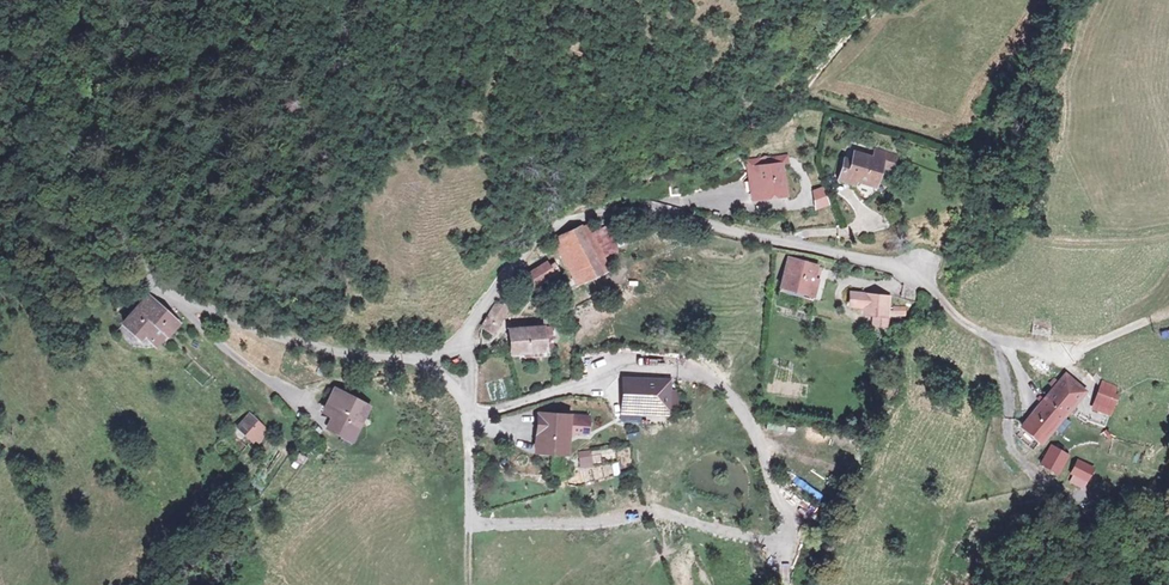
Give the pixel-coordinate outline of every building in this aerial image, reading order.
[(873,154),(849,151),(834,183),(872,189),(881,166),(894,161),(896,156),(874,149),(873,154)] [(786,156),(745,159),(747,197),(789,194),(786,156)] [(617,251),(606,228),(591,234),(587,224),(535,248),(541,260),(555,253),(572,288),(607,272),(601,258),(617,251)] [(822,266),(782,257),(773,291),(813,301),(822,266)] [(552,280),(542,264),(518,279),(527,295),(552,280)] [(186,321),(149,289),(118,323),(137,340),(140,337),(158,353),(186,321)] [(892,296),(848,291),(846,306),(864,308),(863,319),(889,322),(892,296)] [(498,295),(479,329),(491,335),(510,302),(498,295)] [(553,326),(504,331),(507,359),(556,354),(553,326)] [(1162,338),(1168,336),(1168,329),(1161,331),(1162,338)] [(1085,388),(1061,372),(1020,425),(1040,445),(1085,388)] [(670,381),(619,380),(619,414),(669,415),(670,381)] [(1123,390),(1098,380),(1086,410),(1111,420),(1123,390)] [(378,404),(328,381),(314,410),(326,416),(319,431),(356,449),(378,404)] [(592,414),(528,411),(526,456),(568,458),(569,436),(591,437),(592,414)] [(266,430),(247,413),(229,422),(259,444),(266,430)] [(439,452),(454,452),(454,437),(439,437),(439,452)] [(1071,461),(1049,445),(1039,466),(1060,478),(1071,461)] [(591,469),(590,451),(579,451),(579,470),(591,469)] [(1086,487),(1093,466),(1075,460),(1067,481),(1086,487)] [(581,470),(582,480),(612,477),(611,467),(581,470)]
